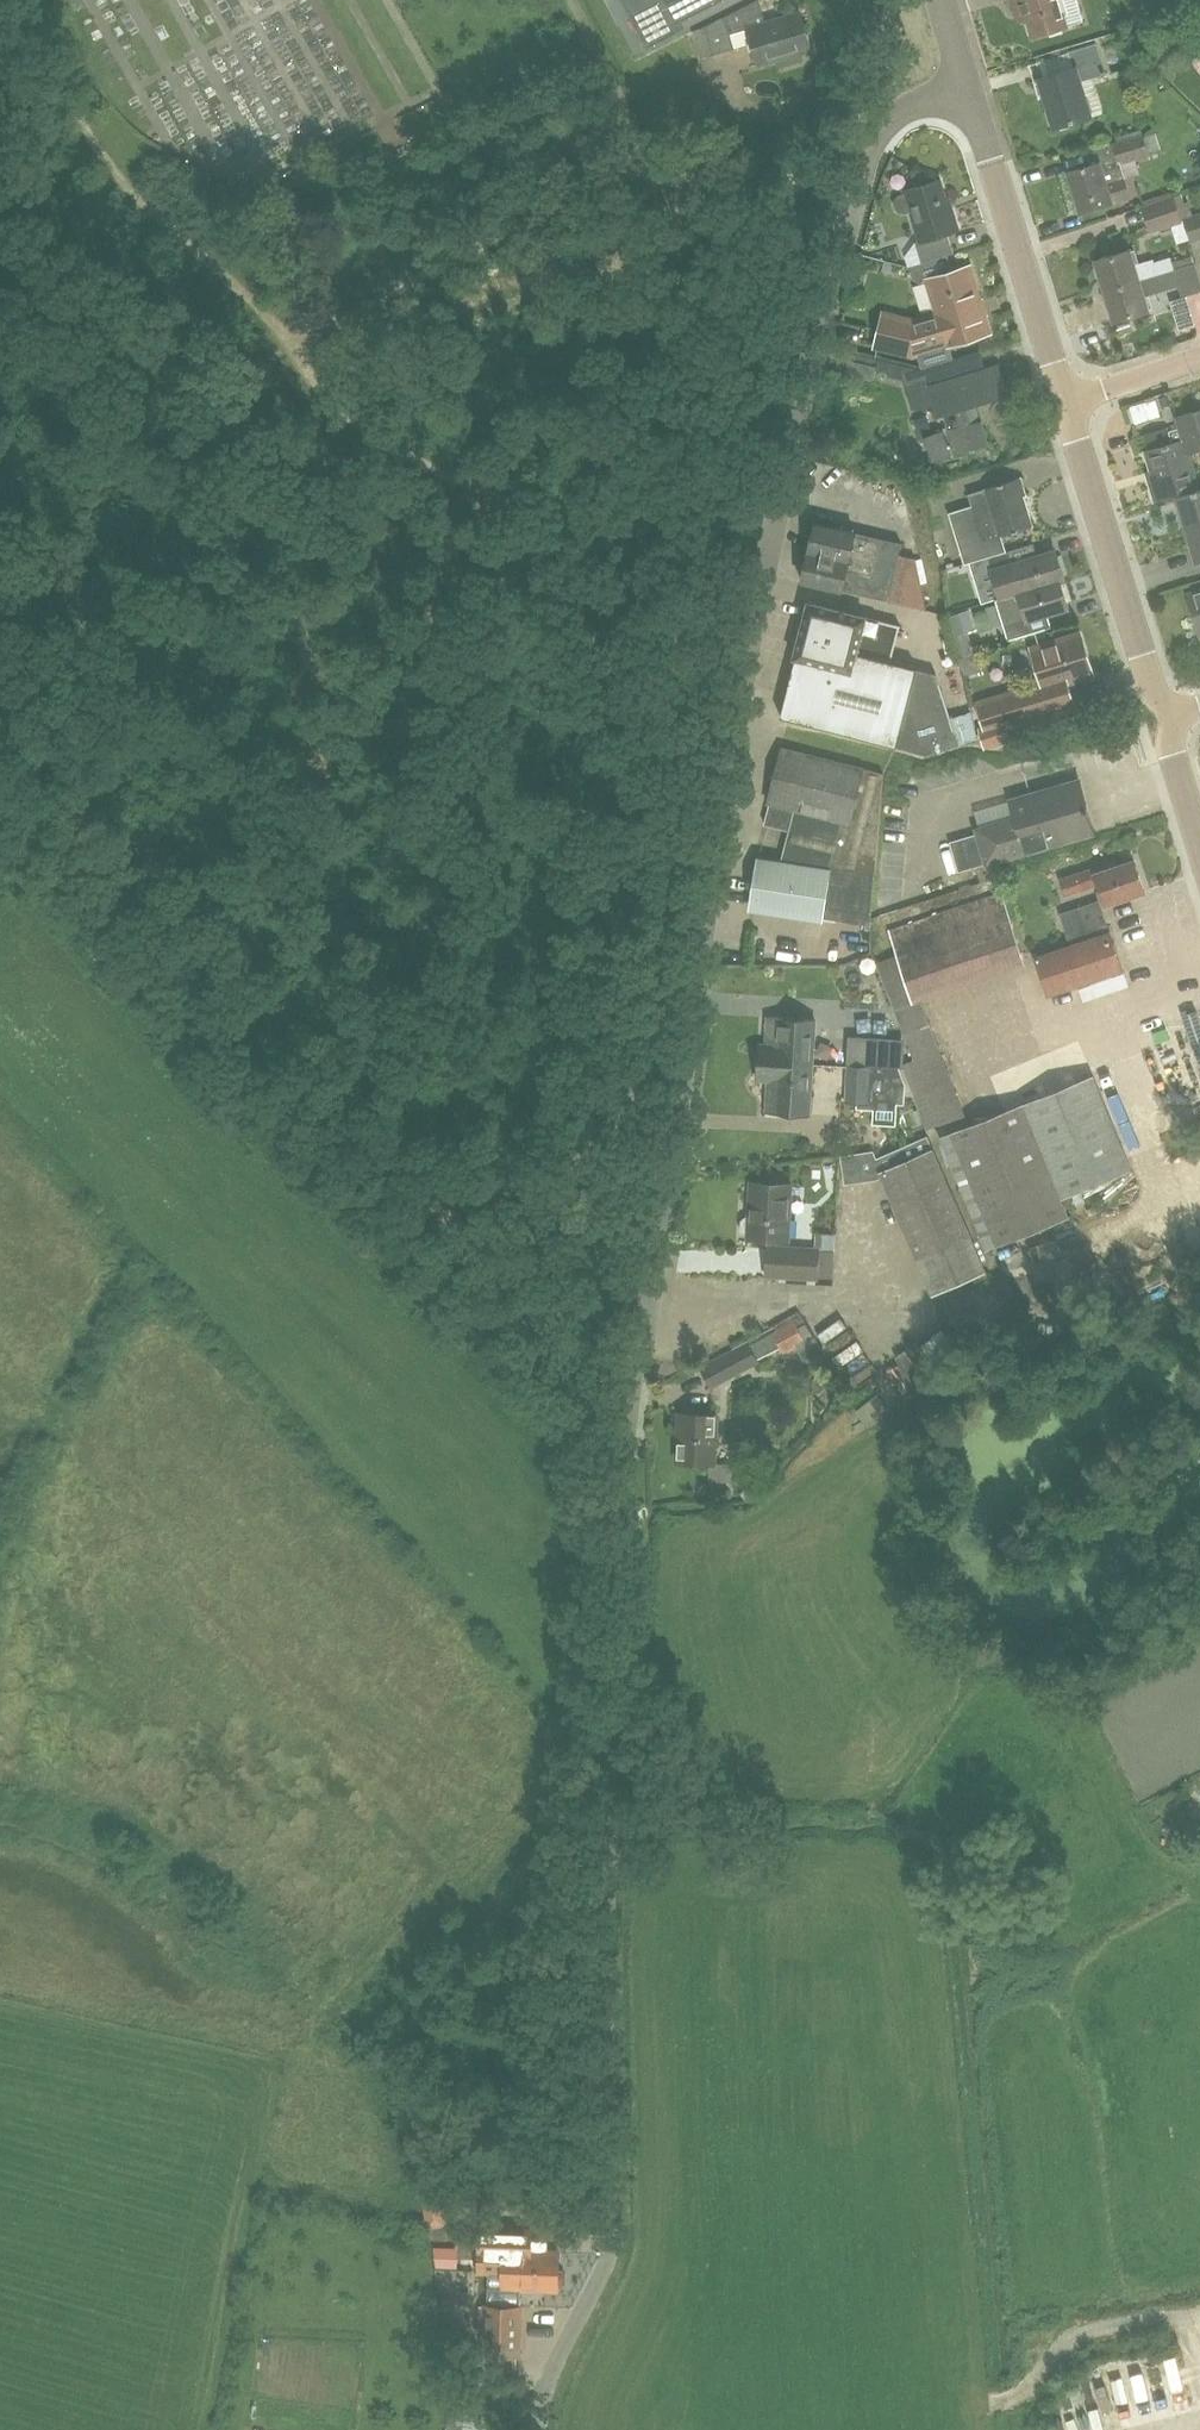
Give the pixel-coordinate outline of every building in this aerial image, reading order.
[(680,22),(713,5),(723,0),(621,0),(646,48),(680,31),(679,30),(676,24),(680,22)] [(735,47),(730,33),(748,28),(759,64),(812,47),(801,12),(766,23),(759,0),(756,0),(700,28),(708,56),(735,47)] [(1025,20),(1029,19),(1034,36),(1068,26),(1060,0),(1018,0),(1025,20)] [(1075,69),(1042,79),(1056,127),(1089,117),(1079,83),(1106,74),(1097,44),(1069,52),(1075,69)] [(1143,136),(1142,135),(1086,152),(1089,164),(1069,170),(1082,211),(1113,202),(1113,199),(1130,194),(1120,161),(1161,149),(1156,132),(1143,136)] [(905,190),(905,192),(900,194),(896,196),(894,201),(894,206),(897,210),(901,212),(906,212),(911,210),(920,239),(914,241),(921,262),(953,253),(947,232),(959,228),(953,207),(950,208),(941,179),(938,180),(936,176),(933,174),(930,173),(927,176),(925,179),(925,184),(905,190)] [(1177,205),(1174,196),(1174,194),(1141,205),(1150,232),(1177,224),(1178,227),(1175,228),(1178,237),(1188,234),(1179,204),(1177,205)] [(1185,202),(1179,204),(1188,234),(1189,233),(1191,242),(1199,239),(1199,212),(1194,214),(1189,201),(1185,202)] [(1096,259),(1106,289),(1175,269),(1172,256),(1155,261),(1154,258),(1134,264),(1130,249),(1096,259)] [(1106,289),(1115,320),(1149,310),(1144,295),(1163,289),(1163,286),(1179,281),(1183,296),(1199,291),(1199,278),(1195,262),(1175,269),(1106,289)] [(876,345),(912,353),(949,342),(949,343),(990,331),(970,265),(929,278),(940,312),(913,320),(885,313),(876,345)] [(943,413),(947,427),(926,434),(933,459),(991,442),(982,413),(993,410),(993,412),(994,415),(995,417),(997,418),(999,420),(1002,420),(1004,420),(1006,420),(1009,419),(1011,417),(1012,416),(1013,413),(1014,411),(1014,409),(1013,406),(1012,404),(1010,402),(1008,401),(1006,400),(1004,400),(1002,396),(1009,394),(999,362),(942,379),(937,362),(903,372),(913,406),(933,400),(937,415),(943,413)] [(1129,421),(1158,416),(1155,399),(1126,404),(1129,421)] [(1189,452),(1199,449),(1199,408),(1176,415),(1183,438),(1185,438),(1189,452)] [(1166,426),(1143,433),(1147,449),(1171,441),(1166,426)] [(1160,499),(1176,494),(1199,487),(1189,452),(1185,438),(1183,438),(1171,441),(1147,449),(1144,450),(1153,479),(1148,481),(1154,499),(1159,498),(1160,499)] [(968,493),(972,505),(949,512),(965,564),(988,557),(987,556),(1007,550),(1002,535),(1035,524),(1035,523),(1031,524),(1022,496),(1029,494),(1028,492),(1025,493),(1020,478),(1023,478),(1022,476),(986,487),(986,488),(968,493)] [(1176,494),(1186,527),(1199,523),(1199,487),(1176,494)] [(898,552),(901,542),(815,521),(802,579),(886,599),(924,608),(913,555),(898,552)] [(1186,527),(1197,561),(1199,560),(1199,523),(1186,527)] [(1013,548),(1007,550),(987,556),(988,557),(1000,598),(1059,579),(1063,578),(1055,551),(1017,563),(1013,548)] [(1059,579),(1000,598),(997,599),(1008,638),(1031,632),(1027,618),(1067,606),(1059,579)] [(1188,593),(1199,632),(1199,589),(1188,593)] [(938,672),(890,661),(899,622),(807,599),(793,655),(798,656),(794,670),(792,670),(780,714),(926,751),(957,742),(938,672)] [(971,610),(950,616),(956,634),(963,632),(976,627),(971,610)] [(1031,646),(1040,681),(976,701),(983,726),(979,727),(984,745),(1085,715),(1079,698),(1071,700),(1065,681),(1092,673),(1079,632),(1031,646)] [(767,800),(770,801),(765,824),(789,831),(781,861),(830,869),(830,865),(844,867),(875,872),(883,772),(782,746),(767,800)] [(961,837),(969,867),(1094,831),(1078,779),(1010,799),(1015,817),(976,828),(977,832),(961,837)] [(758,858),(750,905),(821,916),(835,919),(844,867),(830,865),(830,869),(781,861),(758,858)] [(1105,904),(1145,891),(1134,860),(1118,865),(1116,861),(1061,879),(1066,894),(1098,883),(1105,904)] [(889,929),(897,954),(877,963),(903,1031),(926,1092),(939,1124),(965,1114),(921,997),(1026,962),(1002,891),(889,929)] [(1060,912),(1070,946),(1036,957),(1048,992),(1122,967),(1098,899),(1060,912)] [(766,1015),(764,1043),(759,1042),(759,1049),(797,1052),(797,1064),(812,1065),(815,1018),(766,1015)] [(849,1037),(847,1064),(885,1066),(899,1067),(903,1067),(903,1065),(905,1039),(871,1038),(849,1037)] [(768,1079),(766,1109),(809,1112),(812,1065),(797,1064),(797,1052),(759,1049),(757,1078),(768,1079)] [(896,1125),(897,1104),(904,1104),(905,1084),(904,1081),(899,1067),(885,1066),(847,1064),(847,1073),(845,1102),(857,1102),(857,1107),(874,1109),(873,1123),(896,1125)] [(1060,1198),(1130,1169),(1092,1076),(951,1134),(998,1246),(1068,1216),(1060,1198)] [(875,1179),(882,1175),(933,1292),(985,1270),(927,1135),(877,1157),(873,1150),(840,1155),(844,1184),(875,1179)] [(751,1182),(749,1217),(745,1217),(742,1220),(741,1230),(745,1234),(748,1234),(748,1238),(789,1240),(792,1184),(751,1182)] [(820,1249),(787,1247),(785,1276),(818,1278),(820,1249)] [(754,1350),(777,1339),(783,1352),(805,1340),(798,1327),(805,1323),(798,1312),(771,1328),(749,1341),(754,1350)] [(700,1367),(712,1388),(759,1362),(747,1341),(700,1367)] [(734,1463),(715,1462),(717,1415),(679,1413),(677,1461),(710,1462),(709,1480),(733,1481),(734,1463)] [(445,2225),(444,2220),(441,2199),(420,2202),(424,2229),(440,2226),(445,2225)] [(478,2271),(503,2272),(502,2288),(558,2290),(558,2287),(562,2287),(566,2283),(566,2274),(563,2270),(559,2270),(559,2252),(547,2251),(547,2241),(532,2241),(532,2230),(504,2229),(504,2224),(487,2224),(487,2229),(480,2228),(478,2271)] [(473,2260),(473,2229),(463,2229),(462,2260),(473,2260)] [(458,2247),(434,2246),(436,2267),(457,2268),(458,2247)] [(483,2355),(519,2357),(520,2307),(485,2305),(483,2355)]
